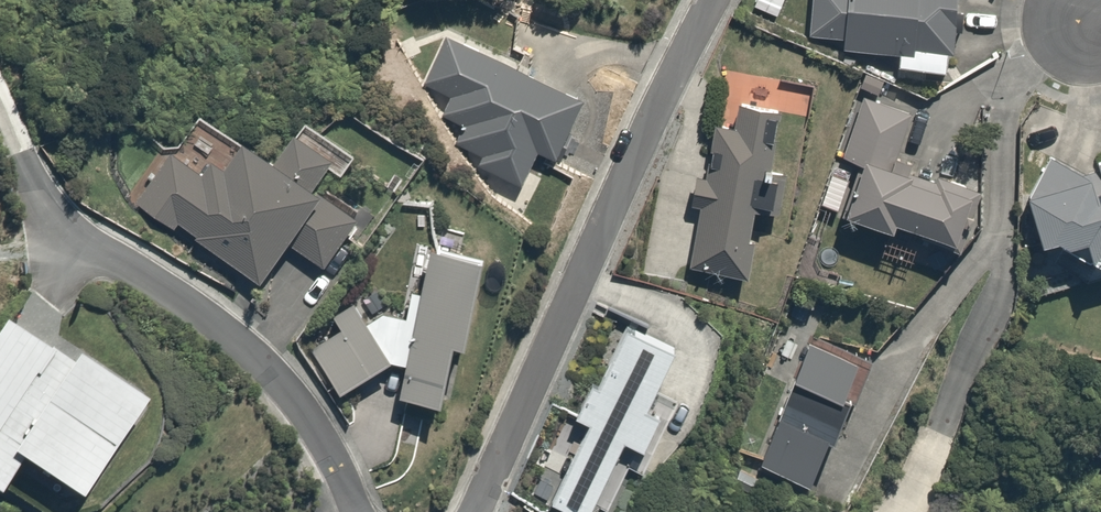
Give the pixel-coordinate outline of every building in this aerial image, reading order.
[(752,7),(775,17),(783,0),(756,0),(752,7)] [(807,40),(838,43),(838,50),(917,57),(918,41),(952,44),(956,0),(811,0),(807,40)] [(597,104),(448,37),(425,87),(451,98),(442,118),(465,128),(456,149),(483,161),(479,171),(517,188),(531,156),(566,172),(597,104)] [(907,104),(862,89),(839,154),(858,160),(839,214),(888,232),(892,221),(956,243),(977,185),(939,172),(938,175),(888,158),(907,104)] [(712,122),(703,174),(693,172),(687,206),(697,208),(687,264),(747,274),(759,207),(778,210),(786,168),(766,164),(776,105),(738,99),(733,125),(712,122)] [(170,224),(174,219),(258,278),(282,242),(320,269),(358,215),(313,184),(334,154),(293,126),(268,161),(196,110),(134,199),(170,224)] [(1061,237),(1088,246),(1092,259),(1100,256),(1100,163),(1085,169),(1051,158),(1026,194),(1040,244),(1061,237)] [(426,246),(417,290),(411,289),(406,315),(365,307),(357,294),(331,311),(343,329),(311,349),(338,391),(386,361),(403,364),(398,393),(440,401),(451,341),(466,344),(483,257),(426,246)] [(6,317),(0,325),(0,493),(1,493),(22,461),(83,502),(151,401),(77,351),(71,360),(6,317)] [(622,321),(596,380),(589,377),(572,416),(586,422),(550,504),(569,511),(590,511),(621,440),(643,449),(659,412),(647,407),(675,344),(622,321)] [(861,362),(808,340),(758,459),(811,482),(861,362)]
